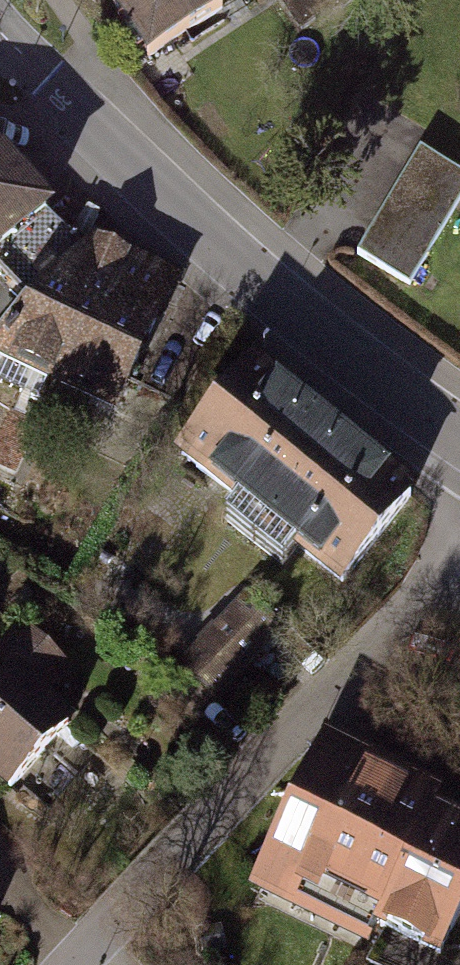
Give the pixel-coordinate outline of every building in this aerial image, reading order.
[(145,63),(233,7),(229,0),(104,0),(145,63)] [(6,156),(0,156),(0,266),(57,218),(6,156)] [(423,159),(366,253),(415,282),(459,207),(459,181),(423,159)] [(0,339),(0,368),(119,424),(183,280),(97,236),(0,339)] [(418,494),(254,358),(181,446),(345,581),(418,494)] [(282,626),(250,600),(199,663),(231,689),(282,626)] [(25,641),(0,668),(0,780),(19,798),(100,710),(25,641)] [(321,748),(250,892),(400,964),(433,964),(459,909),(459,816),(321,748)]
